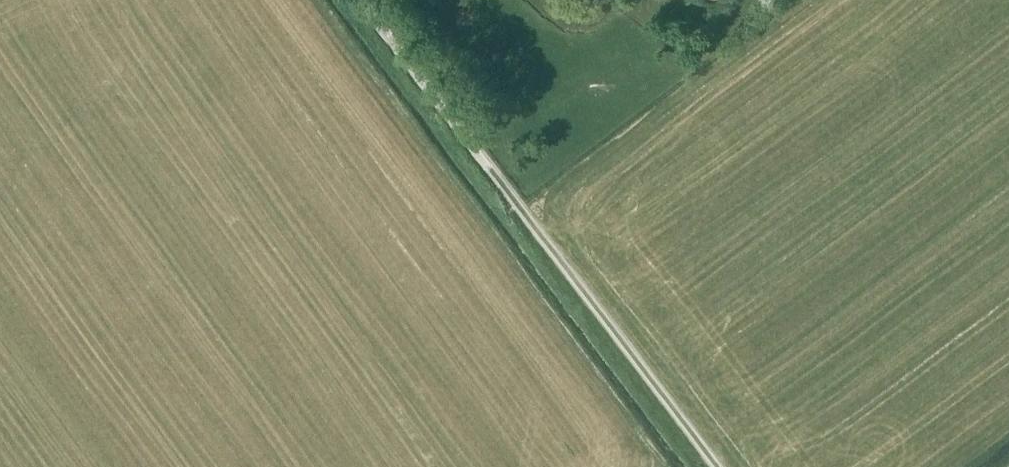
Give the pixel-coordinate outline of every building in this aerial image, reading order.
[(437,0),(420,0),(427,9),(438,1),(437,0)]
